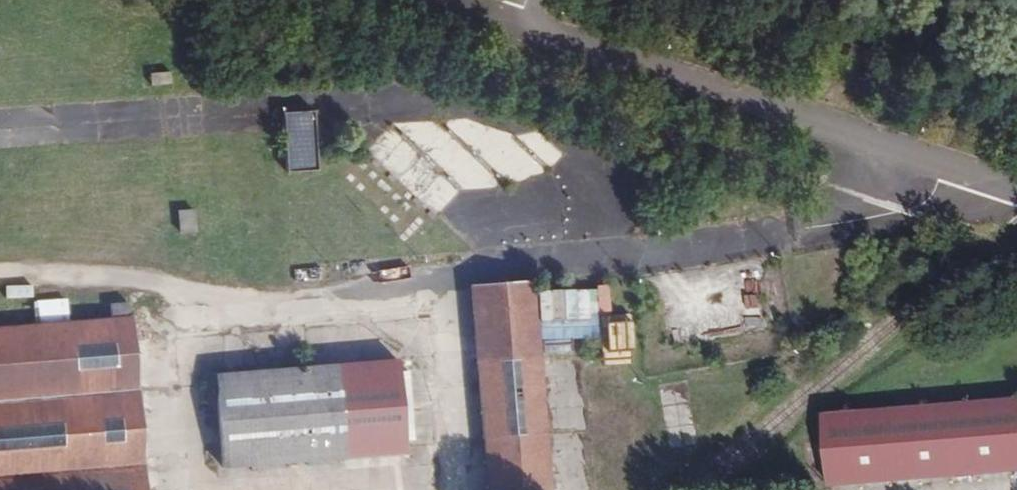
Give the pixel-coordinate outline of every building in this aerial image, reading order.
[(307,111),(277,114),(283,174),(312,171),(307,111)] [(177,232),(194,232),(193,209),(176,210),(177,232)] [(468,284),(486,489),(548,489),(530,279),(468,284)] [(5,297),(30,296),(30,285),(4,286),(5,297)] [(737,333),(737,309),(751,309),(750,292),(718,292),(719,317),(729,317),(730,333),(737,333)] [(122,306),(104,308),(105,321),(61,324),(59,303),(28,306),(30,327),(0,329),(0,489),(141,489),(126,319),(124,319),(122,306)] [(628,321),(599,322),(601,359),(629,358),(628,321)] [(210,377),(217,469),(399,453),(398,442),(408,441),(402,373),(393,374),(392,361),(303,369),(301,353),(269,356),(270,372),(210,377)] [(825,487),(1016,470),(1016,398),(820,415),(825,487)]
